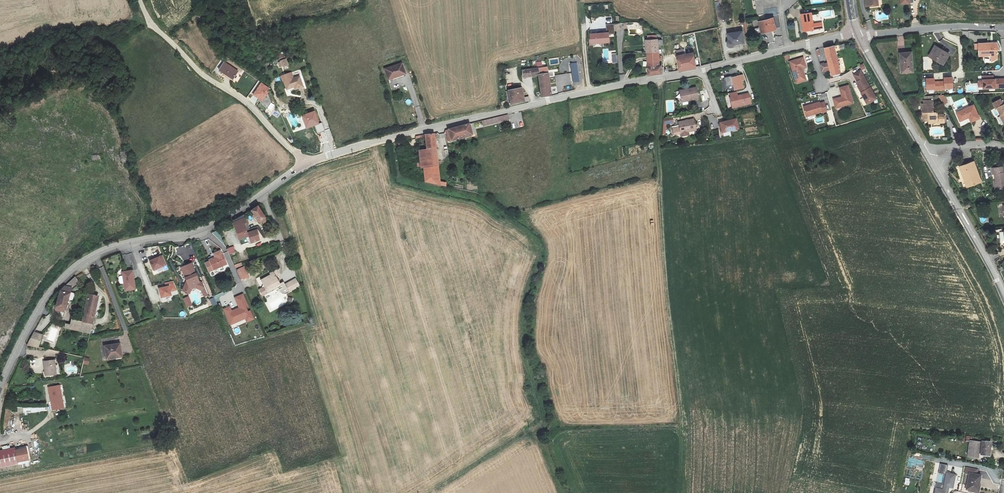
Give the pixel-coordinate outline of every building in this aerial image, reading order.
[(776,0),(753,0),(754,9),(757,9),(758,14),(764,13),(764,8),(777,6),(776,0)] [(814,29),(822,28),(821,23),(813,24),(811,13),(801,14),(803,32),(814,30),(814,29)] [(759,22),(762,32),(776,28),(773,18),(759,22)] [(614,34),(613,24),(606,25),(607,33),(589,34),(589,44),(610,43),(609,34),(614,34)] [(744,44),(742,31),(728,33),(729,39),(728,40),(727,41),(727,44),(728,45),(729,46),(730,47),(734,47),(736,45),(744,44)] [(648,40),(645,40),(646,75),(659,73),(659,68),(658,43),(657,39),(656,39),(648,40)] [(979,49),(979,56),(991,56),(992,62),(997,59),(997,50),(1000,50),(997,43),(975,44),(975,49),(979,49)] [(825,48),(829,63),(821,65),(823,72),(830,70),(832,75),(841,73),(833,46),(825,48)] [(935,46),(929,56),(944,65),(950,55),(935,46)] [(693,53),(676,56),(679,69),(696,66),(693,53)] [(900,54),(901,73),(913,72),(911,53),(900,54)] [(806,81),(803,69),(806,68),(804,58),(790,62),(797,84),(806,81)] [(283,67),(284,71),(288,70),(287,60),(278,61),(279,68),(283,67)] [(218,71),(233,81),(239,71),(224,62),(218,71)] [(384,68),(388,80),(405,74),(401,63),(384,68)] [(570,64),(573,82),(579,81),(576,63),(570,64)] [(550,96),(547,73),(547,67),(542,67),(537,68),(522,70),(523,77),(539,75),(542,97),(550,96)] [(877,99),(860,71),(854,75),(858,83),(857,83),(860,87),(859,88),(861,92),(862,92),(863,93),(861,94),(867,104),(877,99)] [(284,82),(287,90),(294,87),(296,90),(303,87),(300,77),(293,79),(291,73),(281,76),(283,81),(284,82)] [(743,75),(731,78),(731,76),(725,78),(727,86),(733,84),(735,91),(744,88),(742,81),(744,80),(743,75)] [(994,79),(993,76),(983,76),(983,81),(978,81),(978,87),(983,87),(983,89),(1003,88),(1003,79),(994,79)] [(944,90),(944,89),(953,88),(952,77),(944,78),(944,81),(935,81),(934,79),(926,79),(927,90),(935,89),(935,90),(944,90)] [(269,88),(261,83),(252,95),(262,103),(269,93),(267,92),(269,88)] [(836,108),(853,103),(848,86),(840,88),(842,97),(834,99),(836,108)] [(508,91),(511,104),(529,100),(528,97),(524,98),(522,88),(508,91)] [(695,88),(679,92),(681,101),(689,99),(690,101),(698,99),(695,88)] [(700,91),(703,102),(709,100),(707,89),(700,91)] [(729,94),(732,108),(751,104),(749,93),(738,96),(737,92),(729,94)] [(929,124),(944,123),(944,115),(937,115),(937,113),(933,113),(932,96),(923,97),(924,104),(922,104),(923,121),(929,121),(929,124)] [(944,96),(939,96),(944,105),(948,103),(944,96)] [(1003,105),(1000,99),(992,103),(995,109),(996,108),(1003,124),(1003,104),(1003,105)] [(820,102),(804,107),(807,116),(823,111),(823,112),(827,111),(825,102),(821,103),(820,102)] [(960,121),(969,117),(971,122),(979,118),(973,105),(956,113),(960,121)] [(307,128),(315,125),(318,132),(325,130),(322,123),(320,123),(315,111),(302,116),(307,128)] [(509,114),(510,120),(517,119),(518,127),(524,127),(522,112),(509,114)] [(509,121),(507,115),(483,121),(484,127),(509,121)] [(673,118),(664,119),(663,134),(665,134),(666,124),(673,123),(673,118)] [(694,119),(678,122),(679,126),(672,127),(674,135),(680,133),(681,137),(689,135),(688,131),(696,129),(694,119)] [(734,134),(733,130),(738,129),(736,119),(721,123),(724,136),(734,134)] [(461,139),(469,136),(466,125),(458,127),(461,139)] [(448,142),(461,139),(458,127),(445,131),(448,142)] [(435,134),(425,135),(426,149),(436,148),(435,134)] [(426,149),(419,150),(421,168),(423,168),(425,182),(446,186),(446,183),(440,181),(436,148),(426,149)] [(981,182),(974,162),(960,167),(967,187),(981,182)] [(996,189),(1003,188),(1003,173),(1002,167),(992,168),(993,175),(994,175),(996,189)] [(267,220),(258,206),(251,210),(261,225),(267,220)] [(246,243),(251,242),(248,233),(247,231),(245,224),(247,223),(243,215),(232,221),(241,243),(245,241),(246,243)] [(248,233),(251,242),(260,239),(257,230),(248,233)] [(205,263),(209,273),(226,265),(220,251),(212,254),(214,258),(209,260),(209,261),(205,263)] [(162,256),(149,261),(153,272),(167,266),(162,256)] [(191,265),(184,268),(188,278),(185,278),(187,283),(186,284),(183,290),(190,293),(192,289),(195,287),(201,289),(204,297),(207,295),(203,283),(197,281),(191,265)] [(244,267),(237,270),(242,281),(249,277),(244,267)] [(280,275),(277,270),(269,273),(270,275),(261,280),(265,288),(260,291),(264,298),(269,295),(279,290),(280,293),(285,295),(297,288),(296,287),(299,285),(295,278),(284,284),(283,282),(279,283),(276,277),(280,275)] [(133,271),(122,273),(125,292),(136,290),(133,271)] [(69,282),(73,287),(79,282),(75,277),(69,282)] [(166,287),(158,289),(161,299),(172,296),(171,293),(177,291),(173,281),(165,284),(166,287)] [(60,294),(58,300),(54,312),(60,314),(61,310),(64,311),(66,302),(72,289),(67,287),(60,294)] [(224,309),(231,325),(245,318),(247,322),(254,319),(250,310),(248,311),(246,307),(248,306),(243,294),(235,298),(239,307),(231,311),(229,307),(224,309)] [(82,322),(79,332),(89,334),(98,298),(89,295),(82,322)] [(183,299),(187,308),(192,306),(189,297),(183,299)] [(64,328),(79,332),(82,322),(72,320),(70,325),(66,324),(64,328)] [(28,345),(29,345),(39,346),(43,335),(35,332),(28,345)] [(119,344),(104,346),(106,359),(116,358),(115,356),(121,355),(119,344)] [(44,361),(45,376),(57,375),(55,360),(44,361)] [(60,386),(48,388),(52,410),(64,408),(60,386)] [(15,408),(16,414),(46,412),(45,406),(15,408)] [(980,442),(969,441),(967,457),(978,459),(979,455),(990,456),(992,441),(980,440),(980,442)] [(0,451),(0,468),(18,465),(18,462),(28,460),(26,448),(15,450),(15,448),(0,451)] [(935,492),(947,492),(949,487),(953,488),(955,474),(946,472),(947,465),(941,464),(940,472),(945,474),(942,489),(936,488),(935,492)] [(966,491),(978,492),(979,492),(982,476),(977,475),(978,470),(966,467),(965,473),(969,473),(966,491)]
